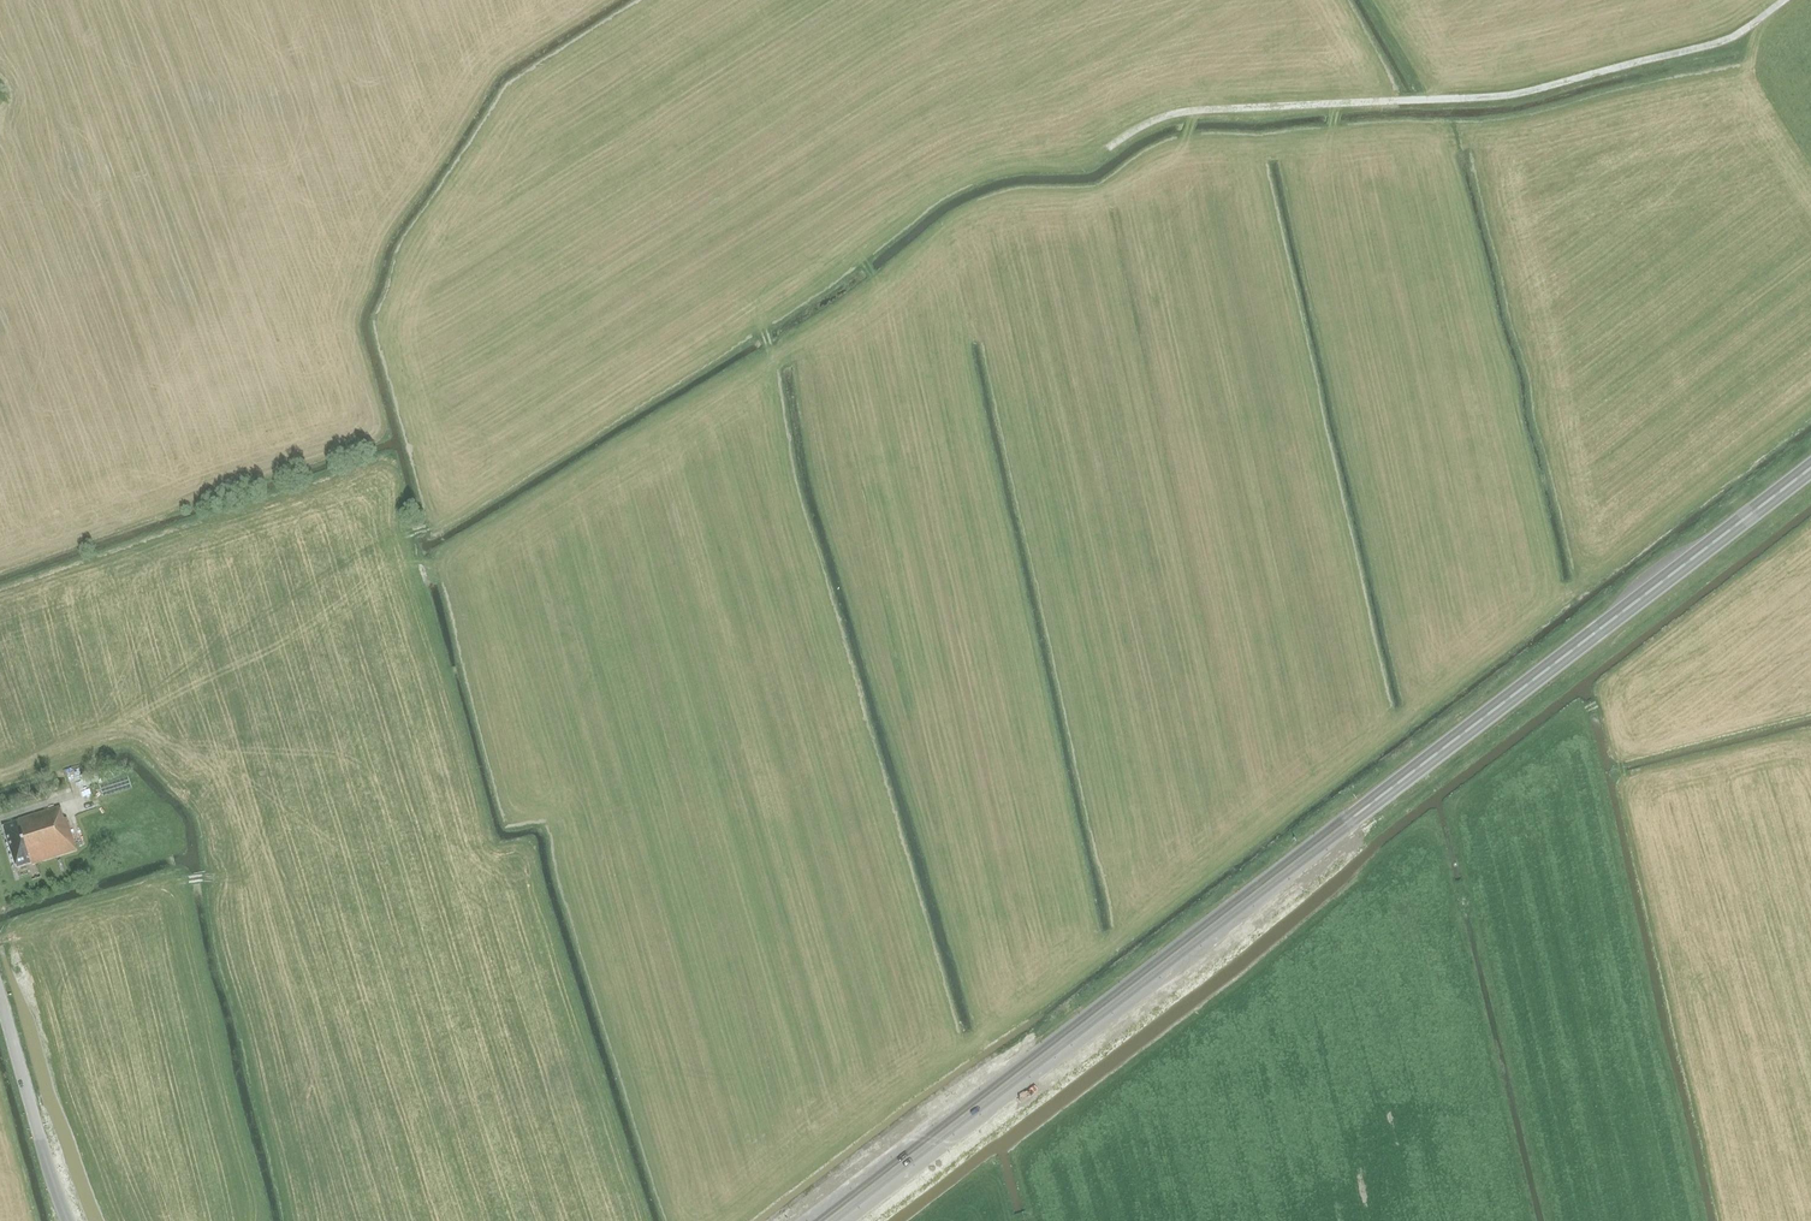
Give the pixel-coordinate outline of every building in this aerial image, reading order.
[(33,865),(77,850),(67,818),(64,819),(60,806),(19,819),(19,820),(3,826),(16,868),(32,863),(33,865)]
